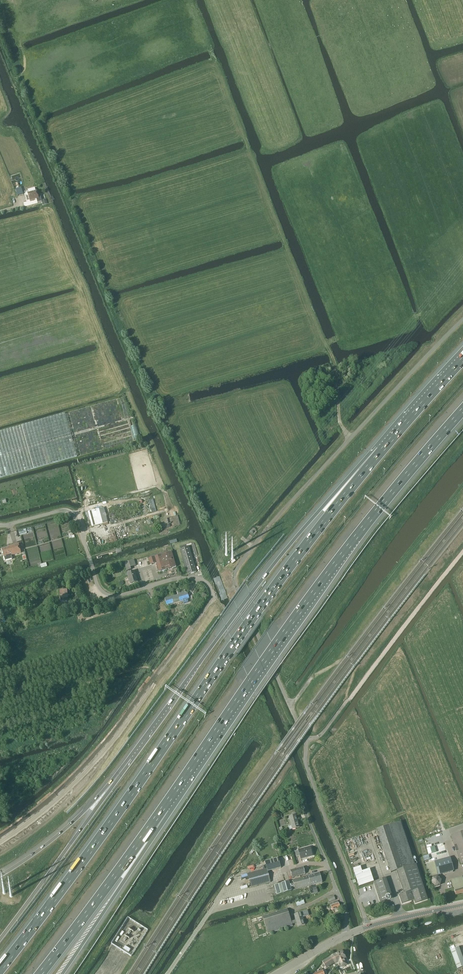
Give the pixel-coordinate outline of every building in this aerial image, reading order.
[(28,196),(30,201),(37,199),(38,202),(42,201),(42,200),(40,194),(38,195),(37,190),(36,191),(35,188),(28,190),(29,193),(28,193),(28,196)] [(65,413),(0,431),(0,478),(77,456),(65,413)] [(99,509),(89,512),(92,527),(109,522),(105,508),(99,509)] [(9,547),(2,549),(4,556),(5,561),(13,559),(12,555),(21,553),(19,544),(9,546),(9,547)] [(180,546),(180,547),(181,549),(180,550),(188,574),(197,572),(189,547),(187,548),(186,545),(180,546)] [(172,552),(168,553),(149,559),(150,565),(157,563),(158,567),(157,568),(158,569),(159,572),(176,567),(172,552)] [(127,571),(132,570),(131,567),(136,566),(135,560),(125,562),(126,566),(127,571)] [(127,573),(131,584),(138,582),(135,571),(127,573)] [(70,590),(67,590),(60,590),(61,600),(68,599),(67,593),(70,592),(70,590)] [(186,593),(178,595),(180,601),(183,600),(184,603),(188,602),(188,599),(189,599),(187,593),(186,593)] [(165,599),(167,605),(180,601),(178,595),(177,596),(176,594),(172,595),(173,597),(165,599)] [(184,603),(181,604),(183,612),(192,609),(190,602),(188,602),(184,603)] [(173,606),(175,614),(183,612),(181,604),(179,605),(178,604),(175,605),(176,606),(173,606)] [(288,826),(289,830),(300,827),(297,814),(289,817),(291,825),(288,826)] [(391,873),(397,871),(404,893),(399,895),(402,903),(414,899),(415,903),(427,899),(416,864),(415,864),(401,822),(377,830),(391,873)] [(451,836),(461,864),(462,863),(462,831),(451,836)] [(297,857),(300,856),(301,859),(313,856),(312,854),(313,854),(312,852),(311,851),(310,847),(299,850),(295,851),(297,857)] [(450,857),(426,864),(430,877),(438,875),(454,871),(450,857)] [(304,867),(290,870),(292,877),(305,873),(304,867)] [(268,873),(267,868),(247,874),(251,887),(271,882),(268,873)] [(320,872),(293,880),(294,883),(295,886),(295,890),(296,890),(322,882),(320,872)] [(432,878),(431,883),(435,887),(441,885),(442,880),(438,876),(432,878)] [(462,892),(462,878),(462,877),(452,880),(455,894),(462,892)] [(380,902),(392,898),(385,879),(374,882),(380,902)] [(281,883),(276,884),(279,894),(284,893),(292,891),(291,887),(290,884),(289,881),(281,883)] [(333,910),(340,908),(338,901),(330,903),(333,910)] [(298,927),(306,924),(303,917),(309,915),(308,910),(294,914),(296,920),(292,921),(288,908),(263,916),(268,934),(293,926),(293,924),(297,923),(298,927)] [(459,948),(451,951),(458,970),(462,968),(462,959),(459,948)] [(326,968),(334,963),(335,963),(336,963),(337,963),(337,962),(341,971),(350,967),(342,951),(333,955),(322,962),(326,968)]
